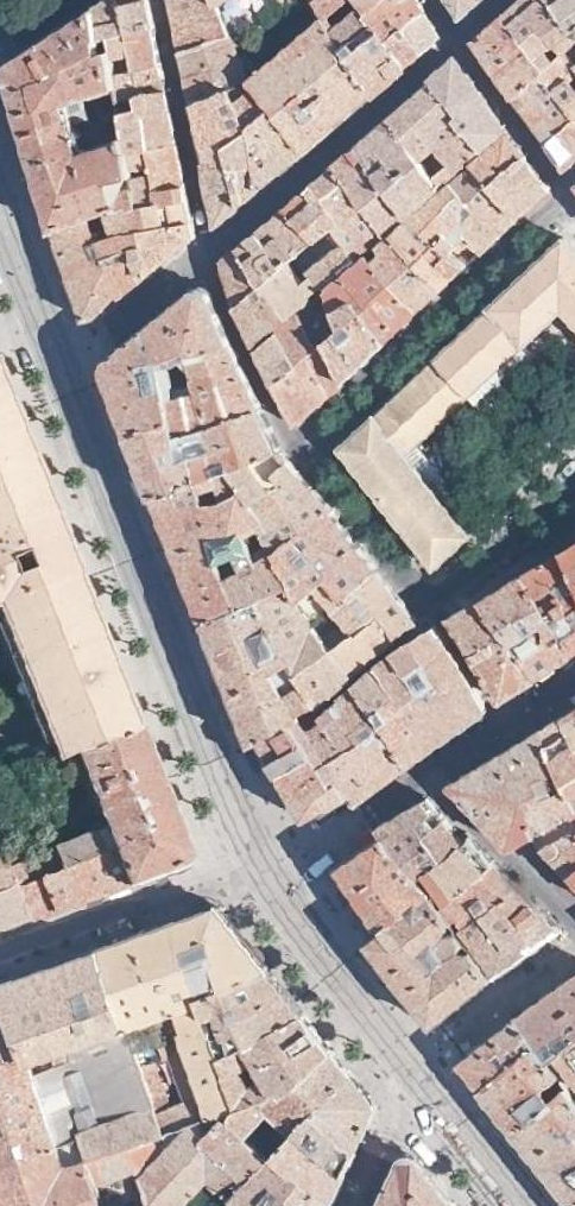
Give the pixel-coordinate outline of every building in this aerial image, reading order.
[(108,28),(153,19),(148,0),(98,0),(95,2),(99,30),(108,28)] [(179,42),(219,29),(226,27),(214,0),(170,0),(178,40),(179,42)] [(226,27),(219,29),(179,42),(190,95),(195,113),(205,151),(208,149),(221,140),(246,122),(270,104),(285,123),(305,147),(340,117),(373,89),(353,62),(342,47),(328,24),(319,8),(321,7),(316,0),(309,0),(317,10),(261,59),(239,29),(231,33),(228,27),(226,27)] [(226,27),(228,27),(231,33),(239,29),(275,10),(270,1),(270,0),(214,0),(226,27)] [(275,10),(293,0),(270,0),(270,1),(275,10)] [(373,89),(391,73),(407,60),(386,32),(365,5),(367,4),(363,0),(358,0),(328,24),(342,47),(353,62),(373,89)] [(367,4),(365,5),(386,32),(401,20),(423,2),(421,0),(363,0),(367,4)] [(464,10),(475,0),(457,0),(464,10)] [(547,61),(556,53),(548,43),(556,37),(557,38),(561,34),(568,43),(574,38),(574,27),(573,24),(562,14),(565,11),(557,0),(515,0),(504,10),(547,61)] [(573,24),(574,22),(574,0),(557,0),(565,11),(562,14),(573,24)] [(98,31),(99,30),(95,2),(42,35),(12,53),(9,56),(8,58),(8,60),(7,61),(7,63),(7,65),(7,68),(7,70),(8,73),(13,90),(27,135),(55,221),(74,215),(91,210),(107,205),(131,197),(132,200),(138,199),(134,180),(115,184),(113,175),(132,170),(131,163),(127,146),(125,134),(102,141),(83,147),(73,116),(66,94),(84,88),(116,78),(114,67),(112,52),(110,43),(100,46),(98,31)] [(401,20),(422,46),(434,36),(441,30),(430,14),(423,2),(401,20)] [(497,61),(518,90),(542,66),(547,61),(504,10),(495,19),(478,34),(497,61)] [(153,19),(108,28),(110,43),(112,52),(130,49),(133,63),(161,57),(155,31),(153,19)] [(386,32),(407,60),(415,53),(422,46),(401,20),(386,32)] [(574,58),(566,44),(564,46),(556,53),(547,61),(542,66),(565,96),(566,95),(574,107),(574,58)] [(114,67),(133,63),(130,49),(112,52),(114,67)] [(477,139),(479,142),(481,144),(505,124),(483,91),(457,54),(444,66),(432,76),(456,108),(452,111),(477,139)] [(163,69),(161,57),(133,63),(114,67),(116,78),(118,93),(134,90),(166,83),(163,69)] [(549,134),(574,112),(574,107),(566,95),(565,96),(542,66),(518,90),(532,109),(549,134)] [(432,76),(421,85),(404,99),(356,140),(385,183),(405,212),(437,183),(437,179),(446,172),(449,170),(466,154),(479,142),(477,139),(452,111),(456,108),(432,76)] [(174,119),(166,83),(134,90),(136,101),(120,104),(121,111),(142,106),(144,117),(123,121),(125,134),(127,146),(177,136),(174,119)] [(121,111),(120,104),(119,101),(102,106),(105,121),(122,117),(121,111)] [(252,154),(257,186),(280,167),(305,147),(285,123),(270,104),(246,122),(252,154)] [(549,134),(560,149),(569,162),(574,156),(574,112),(549,134)] [(229,167),(235,203),(247,194),(257,186),(252,154),(246,122),(221,140),(229,167)] [(498,167),(522,147),(512,133),(505,124),(481,144),(479,142),(466,154),(486,178),(498,167)] [(182,164),(177,136),(127,146),(131,163),(150,160),(152,167),(132,170),(134,180),(138,199),(187,192),(182,164)] [(226,210),(235,203),(229,167),(221,140),(208,149),(205,151),(202,153),(208,179),(215,220),(226,210)] [(385,183),(356,140),(349,146),(336,158),(344,169),(365,199),(374,193),(385,183)] [(486,178),(515,213),(547,183),(535,165),(522,147),(498,167),(486,178)] [(466,236),(481,246),(502,226),(515,213),(486,178),(466,154),(449,170),(446,172),(463,191),(464,192),(464,193),(464,194),(464,195),(462,209),(462,227),(469,232),(466,236)] [(311,291),(322,281),(364,246),(373,238),(386,227),(404,212),(405,212),(385,183),(374,193),(365,199),(344,169),(336,158),(310,180),(283,203),(313,233),(330,222),(339,235),(316,254),(306,263),(309,268),(299,275),(311,291)] [(405,212),(404,212),(446,246),(462,230),(462,227),(462,209),(464,195),(464,194),(464,193),(464,192),(463,191),(446,172),(437,179),(437,183),(405,212)] [(192,213),(187,192),(138,199),(132,200),(131,197),(107,205),(113,224),(113,228),(141,222),(149,257),(146,260),(149,271),(174,250),(194,233),(196,231),(192,213)] [(313,233),(283,203),(261,222),(236,243),(244,253),(258,280),(261,277),(285,257),(313,233)] [(113,224),(107,205),(91,210),(98,232),(113,228),(113,224)] [(74,215),(55,221),(67,260),(84,312),(85,315),(98,315),(149,271),(146,260),(149,257),(141,222),(113,228),(98,232),(91,210),(74,215)] [(386,227),(437,289),(452,275),(467,260),(446,246),(404,212),(386,227)] [(389,275),(417,307),(426,299),(437,289),(386,227),(373,238),(379,247),(371,254),(389,275)] [(469,531),(403,446),(465,389),(467,388),(559,304),(567,312),(574,319),(574,243),(564,232),(538,257),(451,340),(435,356),(411,379),(342,444),(384,497),(413,535),(435,562),(469,531)] [(242,312),(254,338),(311,291),(299,275),(285,257),(261,277),(258,280),(244,253),(236,243),(229,249),(222,255),(227,270),(237,300),(242,312)] [(361,305),(387,336),(401,323),(406,318),(417,307),(389,275),(371,254),(364,246),(322,281),(336,299),(336,301),(351,293),(361,305)] [(265,359),(273,376),(295,359),(294,356),(322,335),(334,326),(329,319),(340,311),(339,310),(336,301),(336,299),(322,281),(311,291),(254,338),(265,359)] [(229,410),(261,397),(243,361),(228,331),(214,300),(209,289),(206,286),(204,284),(201,283),(198,283),(195,284),(154,317),(111,355),(106,361),(106,364),(106,370),(118,401),(129,429),(172,412),(177,427),(209,418),(195,364),(213,360),(229,410)] [(322,335),(344,375),(366,355),(382,340),(387,336),(361,305),(351,293),(336,301),(339,310),(340,311),(346,317),(334,326),(322,335)] [(341,378),(344,375),(322,335),(294,356),(295,359),(273,376),(284,397),(295,419),(326,392),(341,378)] [(506,396),(489,378),(474,393),(490,410),(498,403),(506,396)] [(0,381),(0,620),(45,731),(0,750),(0,785),(73,753),(136,724),(120,684),(78,578),(63,539),(28,451),(0,381)] [(139,454),(153,489),(231,462),(282,441),(277,430),(275,427),(274,425),(263,401),(261,397),(229,410),(209,418),(177,427),(172,412),(129,429),(139,454)] [(520,427),(498,403),(490,410),(516,438),(541,465),(549,457),(520,427)] [(541,465),(516,438),(509,445),(527,464),(504,485),(511,492),(516,488),(541,465)] [(277,480),(299,465),(289,452),(283,443),(282,441),(231,462),(253,493),(274,477),(277,480)] [(277,480),(274,477),(253,493),(231,462),(153,489),(169,529),(203,613),(266,587),(291,578),(274,544),(331,505),(335,502),(329,495),(321,488),(315,481),(299,465),(277,480)] [(274,544),(291,578),(298,591),(298,592),(299,592),(300,592),(301,592),(325,571),(343,594),(376,562),(356,537),(353,533),(331,505),(274,544)] [(560,547),(574,574),(574,539),(560,547)] [(574,648),(574,647),(574,574),(560,547),(524,568),(543,599),(574,648)] [(343,610),(377,649),(407,625),(418,616),(400,593),(376,562),(343,594),(335,602),(343,610)] [(480,595),(535,673),(553,661),(574,648),(543,599),(524,568),(513,575),(480,595)] [(298,591),(291,578),(266,587),(203,613),(208,625),(218,651),(252,737),(263,734),(277,725),(301,710),(299,707),(311,698),(317,695),(320,698),(330,688),(377,649),(343,610),(335,602),(343,594),(325,571),(301,592),(300,592),(299,592),(298,592),(298,591)] [(519,683),(535,673),(480,595),(451,614),(459,627),(462,632),(476,653),(501,694),(519,683)] [(382,658),(378,661),(401,696),(431,745),(464,722),(488,705),(484,698),(473,680),(464,664),(455,651),(448,640),(446,637),(435,621),(397,647),(382,658)] [(378,661),(356,681),(376,706),(397,742),(408,761),(423,751),(431,745),(401,696),(378,661)] [(327,709),(309,720),(329,752),(339,767),(339,774),(350,788),(358,797),(369,789),(381,780),(408,761),(397,742),(376,706),(356,681),(327,709)] [(542,728),(571,795),(574,792),(574,707),(560,717),(542,728)] [(309,720),(301,710),(277,725),(263,734),(267,741),(284,774),(305,811),(308,813),(330,800),(350,788),(339,774),(339,767),(329,752),(309,720)] [(0,849),(0,856),(28,924),(90,903),(131,889),(159,878),(180,871),(183,869),(185,866),(187,864),(188,861),(189,857),(188,854),(159,782),(150,758),(136,724),(73,753),(100,826),(18,857),(17,857),(16,855),(14,849),(8,846),(5,846),(0,849)] [(497,756),(480,767),(469,774),(452,784),(478,810),(511,845),(535,831),(538,830),(536,828),(570,809),(574,806),(574,805),(571,795),(542,728),(497,756)] [(428,839),(441,855),(464,835),(467,832),(466,831),(460,835),(444,815),(435,804),(429,796),(399,813),(377,825),(383,836),(403,860),(428,839)] [(570,809),(536,828),(538,830),(535,831),(543,844),(546,847),(569,869),(574,864),(574,820),(570,809)] [(446,901),(495,860),(476,841),(467,832),(464,835),(441,855),(423,870),(446,901)] [(382,929),(430,890),(427,886),(417,875),(403,860),(383,836),(359,852),(342,862),(341,864),(341,866),(341,867),(342,869),(359,895),(369,908),(382,929)] [(0,856),(0,933),(28,924),(0,856)] [(504,869),(495,860),(446,901),(463,924),(518,884),(504,869)] [(537,903),(518,884),(463,924),(457,928),(489,972),(492,970),(495,974),(535,946),(561,927),(537,903)] [(457,928),(441,905),(430,890),(382,929),(369,940),(399,978),(432,1020),(472,987),(489,972),(457,928)] [(163,923),(96,945),(126,1023),(200,995),(268,971),(241,935),(217,904),(163,923)] [(91,1162),(167,1131),(126,1023),(96,945),(50,960),(0,977),(0,984),(52,1142),(79,1133),(91,1162)] [(200,995),(216,1041),(303,1012),(297,1004),(281,986),(268,971),(200,995)] [(574,1037),(574,974),(531,1005),(518,1014),(537,1040),(550,1057),(574,1037)] [(52,1142),(0,984),(0,1160),(52,1142)] [(126,1023),(167,1131),(241,1104),(216,1041),(200,995),(126,1023)] [(216,1041),(241,1104),(298,1082),(301,1081),(303,1080),(306,1078),(308,1076),(336,1052),(317,1028),(303,1012),(216,1041)] [(481,1085),(537,1040),(518,1014),(487,1039),(461,1060),(470,1071),(481,1085)] [(550,1057),(568,1082),(574,1091),(574,1037),(550,1057)] [(568,1082),(550,1057),(537,1040),(481,1085),(495,1103),(512,1125),(568,1082)] [(294,1132),(351,1072),(344,1062),(336,1052),(308,1076),(306,1078),(303,1080),(301,1081),(298,1082),(241,1104),(167,1131),(91,1162),(106,1205),(178,1205),(206,1175),(216,1185),(255,1171),(257,1170),(258,1169),(260,1167),(261,1166),(270,1156),(247,1133),(270,1109),(294,1132)] [(294,1132),(270,1156),(261,1166),(260,1167),(258,1169),(257,1170),(255,1171),(216,1185),(235,1202),(238,1205),(239,1205),(332,1205),(351,1164),(350,1162),(357,1147),(376,1104),(362,1086),(351,1072),(294,1132)] [(568,1082),(512,1125),(544,1164),(547,1168),(555,1178),(574,1203),(574,1091),(568,1082)] [(91,1162),(79,1133),(52,1142),(0,1160),(0,1205),(106,1205),(91,1162)] [(455,1203),(419,1157),(404,1157),(382,1205),(457,1205),(455,1203)] [(235,1202),(216,1185),(212,1188),(231,1205),(235,1202)]
